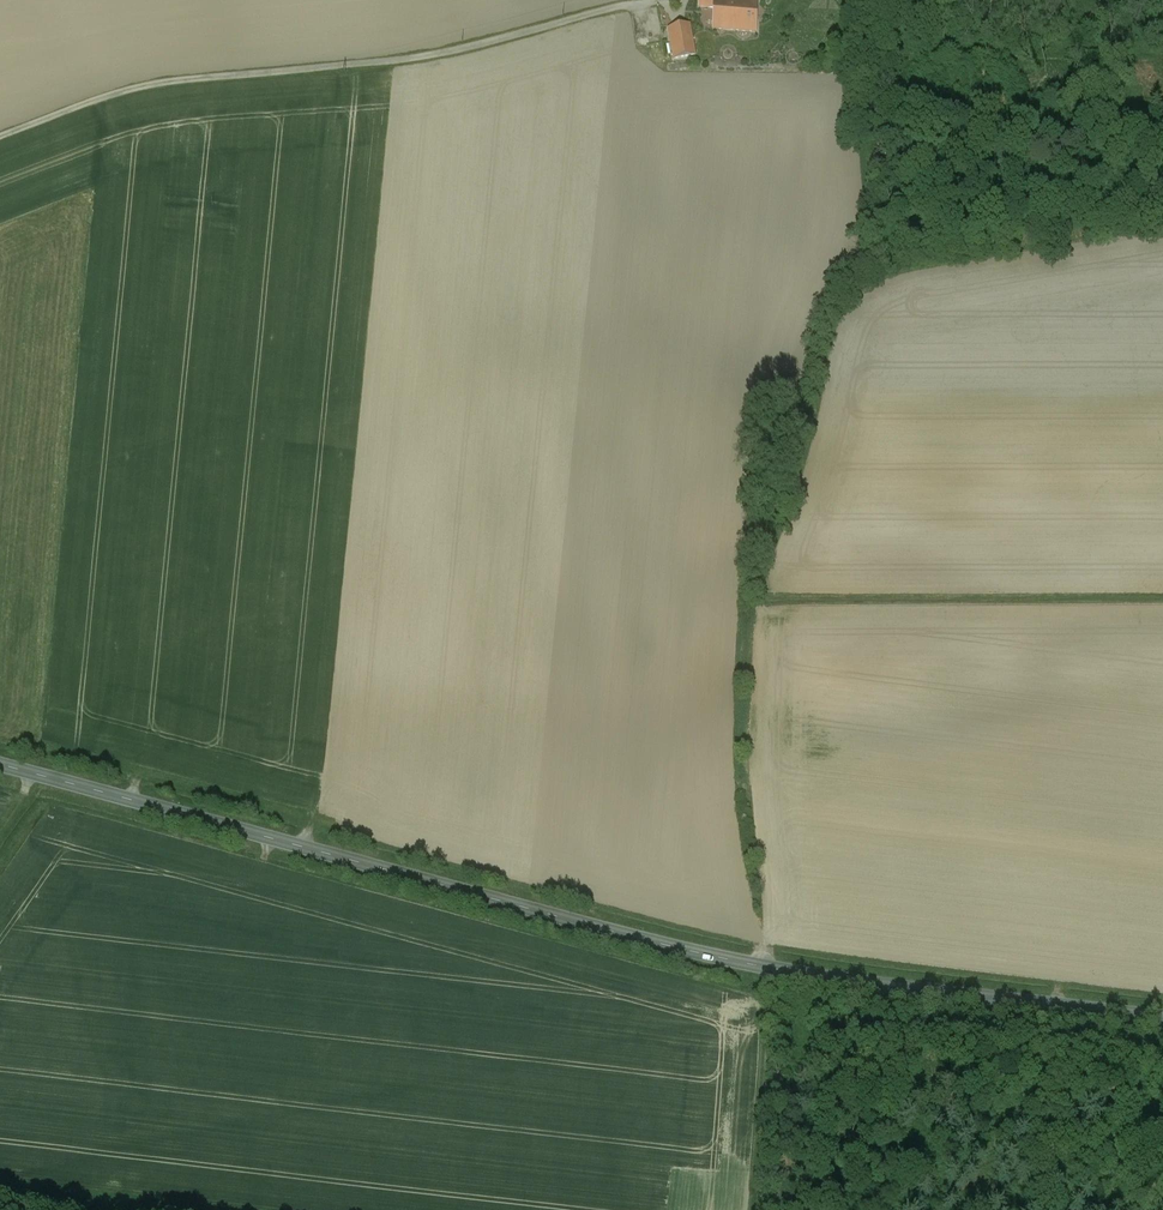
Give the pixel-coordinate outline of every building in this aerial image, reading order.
[(698,7),(713,8),(714,0),(698,0),(698,7)] [(757,0),(714,0),(713,8),(713,28),(756,32),(757,0)] [(690,23),(668,28),(674,59),(695,55),(690,23)]
